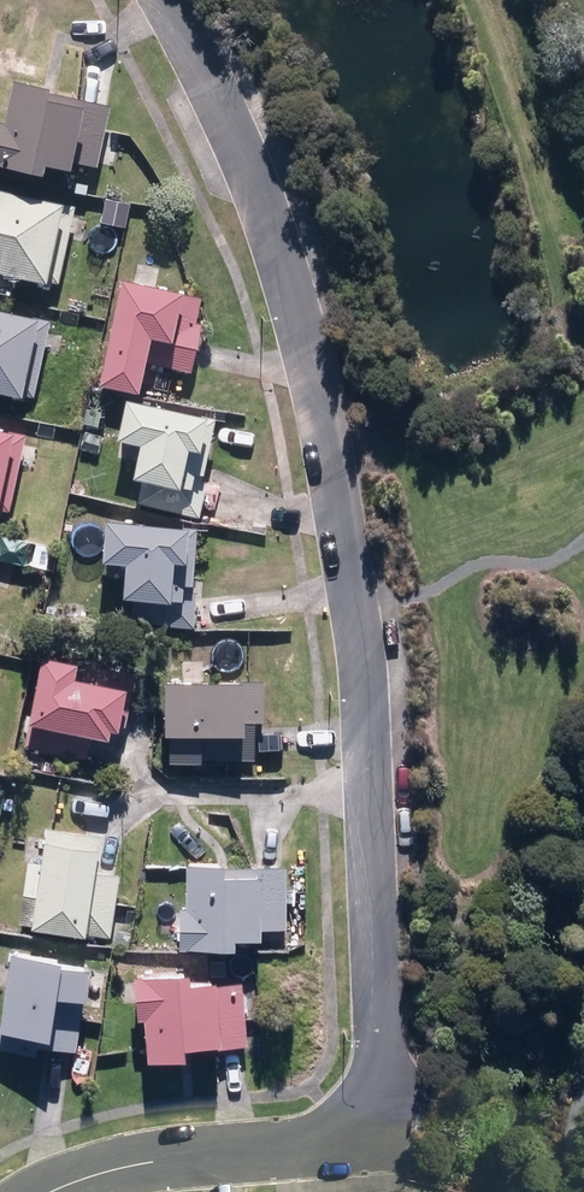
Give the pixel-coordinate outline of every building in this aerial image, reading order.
[(35,175),(38,164),(91,176),(106,109),(7,87),(0,118),(0,167),(35,175)] [(53,290),(71,212),(0,195),(0,276),(53,290)] [(94,386),(133,394),(140,364),(187,374),(198,327),(193,325),(197,301),(116,284),(94,386)] [(30,401),(47,325),(0,314),(0,394),(30,401)] [(135,506),(196,519),(202,487),(190,484),(192,477),(199,478),(210,422),(120,403),(111,442),(135,447),(128,481),(139,483),(135,506)] [(82,423),(90,424),(93,410),(84,408),(82,423)] [(5,515),(22,440),(0,435),(0,514),(5,515)] [(129,623),(191,628),(194,584),(189,584),(192,532),(100,526),(98,564),(120,565),(118,599),(130,599),(129,623)] [(54,623),(54,609),(44,609),(44,623),(54,623)] [(21,749),(83,761),(87,738),(103,741),(105,733),(121,736),(134,677),(96,670),(93,687),(69,682),(72,667),(39,660),(21,749)] [(162,686),(163,764),(252,764),(251,686),(162,686)] [(41,773),(53,775),(55,763),(43,762),(41,773)] [(15,928),(107,940),(116,877),(88,874),(93,837),(41,830),(31,898),(19,896),(15,928)] [(174,911),(175,952),(228,951),(228,941),(255,942),(255,938),(283,938),(282,870),(216,870),(216,866),(180,866),(180,911),(174,911)] [(73,1053),(85,970),(5,959),(0,995),(0,1053),(30,1057),(32,1048),(73,1053)] [(212,964),(211,978),(223,977),(223,964),(212,964)] [(138,1022),(141,1065),(176,1063),(176,1052),(217,1050),(217,1058),(243,1057),(239,985),(183,989),(183,979),(128,981),(131,1022),(138,1022)]
